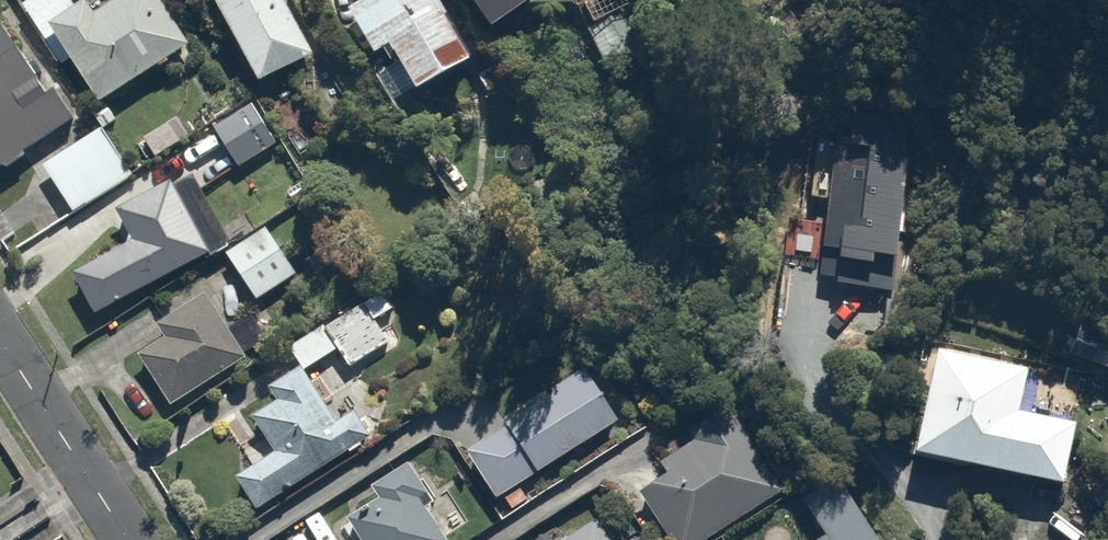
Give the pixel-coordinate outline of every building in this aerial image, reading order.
[(69,0),(21,0),(16,3),(35,32),(40,28),(87,99),(180,38),(156,0),(100,0),(78,14),(69,0)] [(248,82),(310,46),(283,0),(201,0),(248,82)] [(341,2),(367,50),(377,45),(402,91),(459,60),(426,0),(345,0),(341,2)] [(480,27),(517,0),(461,0),(480,27)] [(70,107),(0,14),(0,160),(70,107)] [(274,141),(243,96),(203,123),(233,168),(274,141)] [(834,117),(818,275),(836,277),(837,282),(892,288),(909,124),(834,117)] [(123,174),(89,124),(28,165),(62,216),(123,174)] [(85,313),(222,240),(183,166),(108,206),(126,239),(63,273),(85,313)] [(290,276),(267,228),(220,251),(243,298),(290,276)] [(343,368),(398,331),(368,286),(282,344),(301,371),(332,351),(343,368)] [(164,407),(239,355),(195,291),(150,321),(160,335),(129,356),(164,407)] [(1030,365),(940,346),(917,451),(1062,482),(1076,422),(1020,410),(1030,365)] [(358,421),(347,406),(332,417),(289,360),(259,382),(270,398),(245,417),(265,444),(225,474),(252,511),(343,443),(352,455),(382,434),(367,414),(358,421)] [(615,413),(581,364),(455,452),(489,501),(615,413)] [(735,410),(660,459),(668,471),(639,490),(672,539),(700,539),(785,485),(735,410)] [(397,461),(364,489),(371,497),(340,523),(355,539),(443,539),(445,539),(410,496),(420,488),(397,461)] [(846,482),(808,506),(830,539),(885,539),(846,482)] [(597,516),(559,539),(612,539),(597,516)]
